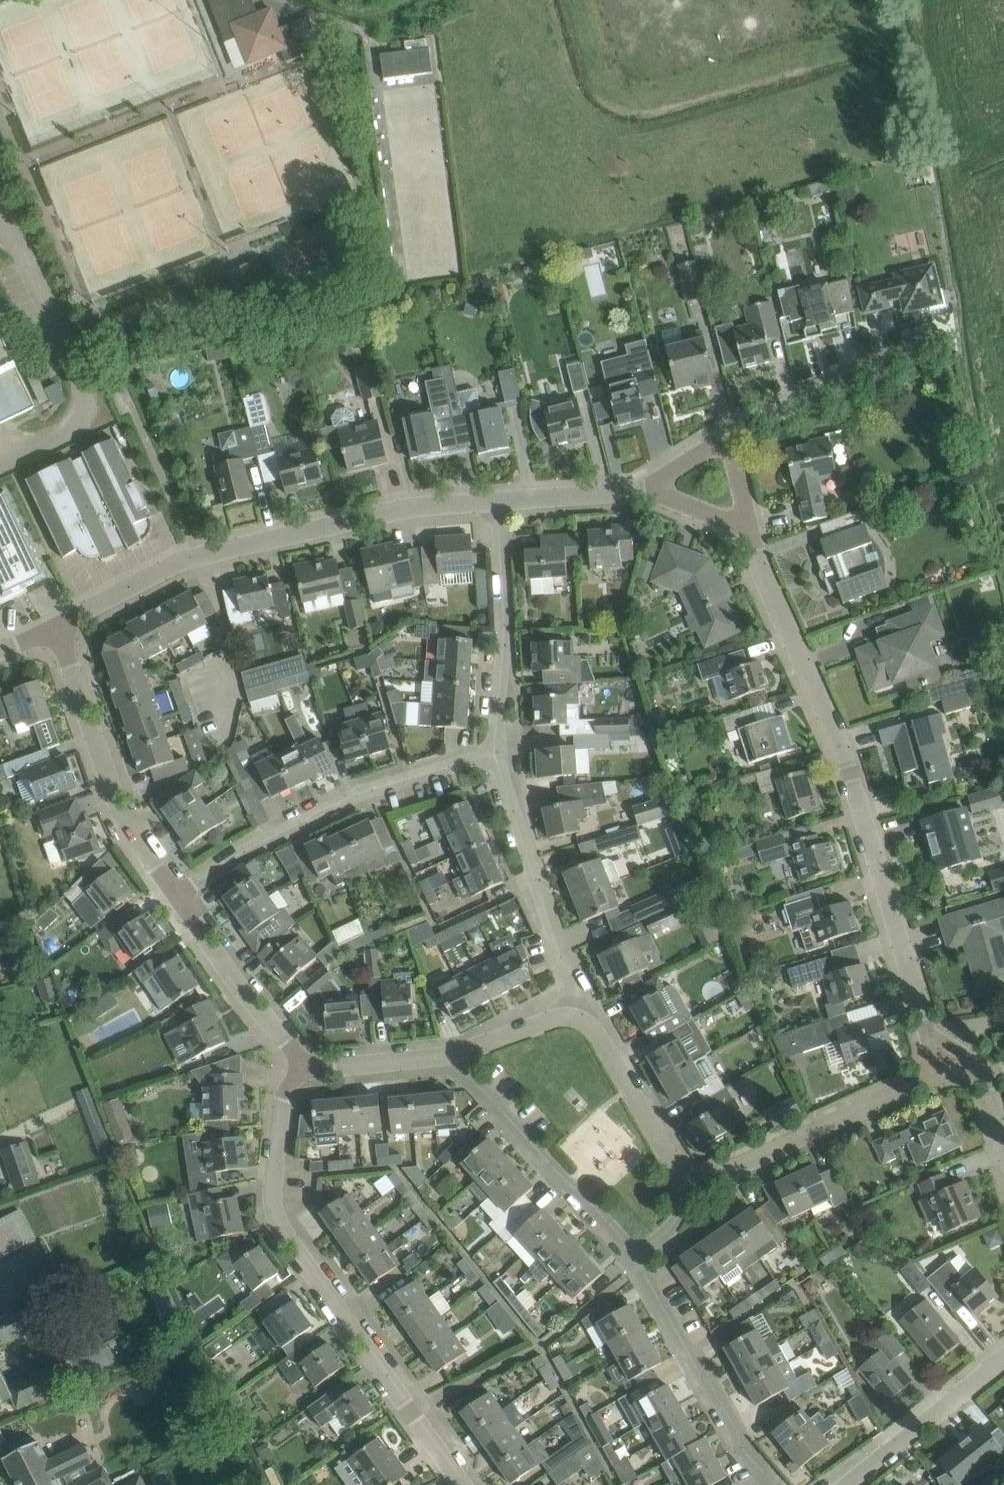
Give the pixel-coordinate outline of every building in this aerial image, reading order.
[(224,39),(236,34),(248,64),(281,51),(286,63),(321,49),(308,17),(279,29),(272,9),(258,14),(252,0),(209,0),(224,39)] [(428,39),(404,42),(405,51),(380,55),(384,79),(432,73),(428,39)] [(810,186),(813,196),(829,192),(827,182),(810,186)] [(678,265),(688,302),(705,298),(696,260),(678,265)] [(213,278),(222,303),(263,286),(254,262),(213,278)] [(904,312),(931,306),(931,308),(945,305),(942,291),(939,292),(933,266),(896,275),(897,279),(860,288),(860,292),(865,312),(888,306),(887,299),(901,296),(904,312)] [(837,326),(835,316),(855,311),(847,279),(801,290),(800,285),(778,291),(785,318),(790,316),(791,322),(806,318),(809,327),(806,328),(804,331),(807,340),(823,336),(822,330),(837,326)] [(724,362),(741,358),(743,368),(773,361),(768,341),(781,337),(777,322),(772,301),(745,308),(749,325),(734,329),(732,323),(715,327),(724,362)] [(666,347),(671,370),(676,389),(694,385),(695,389),(715,384),(710,364),(702,330),(682,335),(680,327),(662,331),(666,347)] [(630,355),(602,362),(607,384),(612,406),(617,426),(646,418),(641,397),(659,392),(653,364),(646,338),(627,343),(630,355)] [(32,408),(0,341),(0,424),(32,408)] [(227,357),(224,344),(206,348),(209,361),(227,357)] [(567,365),(574,393),(588,389),(582,362),(567,365)] [(442,367),(459,449),(477,445),(479,455),(489,452),(490,457),(510,453),(509,448),(510,448),(501,408),(495,409),(494,404),(480,408),(476,389),(458,393),(452,365),(442,367)] [(358,370),(365,400),(382,395),(375,366),(358,370)] [(459,449),(442,367),(432,369),(435,380),(427,382),(434,413),(403,419),(407,440),(411,459),(422,457),(423,462),(442,458),(441,453),(459,449)] [(499,372),(505,402),(520,399),(513,369),(499,372)] [(244,399),(251,427),(258,456),(272,453),(264,424),(268,423),(270,419),(264,396),(260,393),(253,395),(253,397),(244,399)] [(542,440),(539,438),(551,435),(554,445),(571,441),(573,445),(587,441),(582,422),(576,398),(545,405),(544,403),(532,400),(530,410),(531,421),(535,432),(541,441),(542,440)] [(321,429),(327,449),(343,444),(344,451),(343,451),(344,455),(346,455),(350,471),(374,465),(373,462),(386,458),(376,419),(356,424),(353,413),(345,408),(337,410),(332,418),(334,426),(321,429)] [(258,456),(251,427),(234,431),(235,435),(226,437),(229,448),(232,462),(215,466),(225,505),(252,498),(243,460),(258,456)] [(827,517),(818,476),(836,472),(829,437),(809,441),(810,445),(786,450),(794,486),(797,485),(801,499),(799,499),(804,522),(827,517)] [(26,480),(55,540),(64,558),(79,550),(83,556),(89,559),(95,560),(101,558),(103,561),(118,555),(116,551),(126,545),(128,550),(143,542),(142,541),(148,537),(151,531),(152,525),(150,519),(152,518),(114,439),(82,454),(84,456),(73,462),(72,459),(26,480)] [(277,458),(285,490),(297,487),(297,488),(324,481),(316,448),(277,458)] [(10,595),(47,577),(5,491),(0,493),(0,600),(3,598),(5,601),(12,598),(10,595)] [(816,557),(830,594),(839,591),(843,603),(888,587),(881,568),(873,571),(864,546),(872,543),(866,525),(862,526),(861,522),(874,518),(870,507),(820,525),(824,536),(827,535),(829,538),(821,541),(825,554),(816,557)] [(620,559),(634,558),(631,526),(617,527),(617,531),(588,533),(590,568),(621,566),(620,559)] [(525,551),(527,580),(567,577),(566,561),(578,560),(578,554),(576,534),(547,536),(548,550),(525,551)] [(437,538),(437,546),(421,547),(423,568),(421,568),(424,585),(430,585),(442,584),(441,574),(473,571),(470,536),(437,538)] [(382,546),(364,550),(368,570),(373,592),(375,603),(393,599),(390,588),(392,588),(412,584),(413,588),(424,585),(421,568),(410,571),(404,545),(382,550),(382,546)] [(693,614),(688,616),(695,632),(700,629),(707,644),(740,629),(712,569),(708,561),(667,546),(655,580),(682,590),(693,614)] [(635,576),(647,581),(653,563),(642,558),(635,576)] [(296,567),(300,586),(304,602),(344,593),(341,581),(337,561),(314,567),(313,563),(296,567)] [(225,598),(231,626),(255,620),(253,611),(273,606),(274,610),(286,617),(291,616),(283,582),(270,585),(268,577),(248,581),(247,578),(234,581),(238,595),(225,598)] [(192,592),(171,603),(188,634),(208,624),(206,618),(216,613),(215,609),(205,591),(195,597),(192,592)] [(345,604),(351,629),(365,626),(359,600),(345,604)] [(171,603),(151,613),(169,648),(170,647),(169,644),(188,634),(171,603)] [(939,680),(926,643),(943,637),(938,625),(933,608),(917,615),(891,624),(891,625),(899,622),(903,636),(860,652),(873,687),(909,675),(913,688),(923,684),(924,686),(928,684),(939,680)] [(128,625),(142,651),(146,660),(169,648),(151,613),(128,625)] [(104,654),(107,663),(142,651),(128,625),(130,630),(110,640),(109,640),(103,654),(104,654)] [(438,638),(436,661),(471,663),(473,641),(470,641),(471,629),(432,625),(431,638),(438,638)] [(388,639),(378,647),(384,654),(385,653),(393,646),(388,639)] [(534,671),(555,671),(555,683),(582,682),(581,660),(573,660),(573,643),(553,643),(533,644),(534,671)] [(377,659),(384,654),(378,647),(368,655),(375,677),(382,676),(381,671),(377,659)] [(749,665),(744,650),(697,664),(703,681),(722,675),(730,700),(768,688),(760,661),(749,665)] [(109,683),(146,671),(146,670),(143,671),(139,660),(144,657),(146,660),(142,651),(107,663),(114,681),(109,683)] [(191,657),(195,665),(206,660),(202,652),(191,657)] [(389,669),(385,653),(384,654),(377,659),(381,671),(389,669)] [(305,657),(243,675),(248,689),(267,684),(275,681),(296,675),(308,672),(309,672),(305,657)] [(177,665),(181,673),(191,667),(187,659),(177,665)] [(426,660),(425,682),(435,682),(470,684),(471,663),(436,661),(426,660)] [(309,672),(308,672),(311,680),(322,677),(320,668),(309,672)] [(109,683),(118,707),(155,695),(146,671),(109,683)] [(311,680),(308,672),(296,675),(299,684),(311,680)] [(170,681),(174,693),(183,690),(179,678),(170,681)] [(932,700),(940,698),(965,691),(962,679),(929,689),(932,700)] [(16,726),(27,721),(29,727),(35,725),(44,750),(61,744),(39,681),(22,687),(23,691),(5,697),(2,688),(0,689),(0,721),(13,716),(16,726)] [(248,689),(246,690),(250,702),(279,693),(275,681),(267,684),(248,689)] [(435,682),(433,704),(468,706),(470,684),(435,682)] [(545,697),(535,697),(536,726),(556,725),(567,725),(566,705),(579,704),(578,683),(564,684),(544,684),(545,697)] [(183,690),(174,693),(178,704),(186,701),(183,690)] [(400,703),(396,690),(387,693),(391,705),(400,703)] [(940,698),(946,715),(972,707),(966,691),(965,691),(940,698)] [(125,728),(125,729),(162,717),(155,695),(118,707),(118,709),(121,708),(128,727),(125,728)] [(366,702),(354,706),(359,720),(370,755),(392,748),(382,714),(371,717),(366,702)] [(403,703),(400,703),(391,705),(394,717),(395,716),(397,723),(405,724),(406,703),(403,703)] [(468,706),(433,704),(432,726),(467,728),(468,706)] [(359,720),(354,706),(344,709),(348,724),(337,727),(347,761),(370,755),(359,720)] [(181,711),(184,722),(193,720),(189,708),(181,711)] [(753,709),(753,708),(722,718),(722,719),(718,720),(721,733),(723,732),(724,734),(727,734),(728,734),(738,730),(749,764),(795,749),(795,748),(787,750),(776,718),(785,716),(784,715),(754,724),(749,710),(753,709)] [(903,773),(917,769),(917,766),(924,764),(929,784),(953,777),(941,734),(946,733),(941,713),(879,731),(883,745),(894,742),(903,773)] [(298,745),(297,745),(315,781),(336,771),(328,753),(320,739),(310,744),(296,715),(285,720),(298,745)] [(125,729),(133,751),(167,739),(160,718),(163,717),(162,717),(125,729)] [(594,720),(595,734),(630,733),(629,719),(594,720)] [(187,746),(200,742),(196,728),(183,733),(187,746)] [(630,733),(595,734),(595,735),(582,735),(582,749),(610,748),(610,740),(630,739),(630,733)] [(167,739),(133,751),(140,773),(151,769),(155,780),(189,769),(185,757),(174,761),(167,739)] [(234,745),(253,785),(263,780),(272,798),(293,787),(277,755),(257,765),(255,762),(253,763),(249,754),(252,753),(245,739),(234,745)] [(297,745),(277,755),(293,787),(312,778),(314,782),(315,781),(297,745)] [(564,776),(564,775),(576,774),(574,747),(561,748),(561,749),(537,751),(539,778),(559,777),(564,776)] [(22,780),(17,782),(25,803),(37,799),(37,800),(58,793),(77,786),(66,756),(39,765),(35,753),(16,760),(3,765),(8,778),(19,774),(22,780)] [(779,803),(783,818),(787,817),(788,820),(821,810),(808,770),(786,777),(782,766),(763,772),(756,774),(757,779),(762,795),(779,790),(782,802),(779,803)] [(167,816),(175,828),(207,806),(194,788),(203,782),(195,770),(167,790),(151,801),(164,819),(167,816)] [(756,774),(740,779),(742,784),(757,779),(756,774)] [(607,803),(603,782),(572,785),(576,801),(543,809),(550,838),(579,832),(577,821),(586,818),(583,808),(607,803)] [(264,808),(253,785),(243,790),(253,813),(264,808)] [(1002,806),(996,786),(967,796),(974,816),(1002,806)] [(676,813),(670,795),(632,807),(638,825),(676,813)] [(44,836),(55,832),(65,858),(78,854),(97,847),(86,815),(82,816),(76,799),(57,806),(36,814),(44,836)] [(207,806),(175,828),(183,839),(179,842),(184,849),(227,819),(216,803),(214,801),(207,806)] [(436,817),(427,821),(436,841),(445,837),(477,822),(468,802),(435,816),(436,817)] [(923,821),(938,870),(979,858),(965,809),(923,821)] [(17,821),(6,823),(10,836),(20,834),(17,821)] [(397,852),(396,850),(387,831),(377,836),(370,821),(349,831),(364,862),(383,853),(389,866),(400,860),(397,852)] [(445,837),(453,857),(486,842),(477,822),(445,837)] [(678,822),(665,826),(673,853),(683,850),(682,846),(685,844),(678,822)] [(634,827),(600,837),(605,851),(638,839),(643,838),(639,825),(634,827)] [(364,862),(349,831),(329,840),(328,836),(326,837),(343,872),(364,862)] [(782,833),(755,841),(759,854),(762,863),(789,855),(793,854),(801,881),(839,869),(831,842),(820,846),(817,835),(809,837),(798,840),(789,843),(785,844),(782,833)] [(326,837),(305,846),(321,879),(332,874),(337,885),(347,881),(343,872),(326,837)] [(401,843),(406,854),(414,850),(409,839),(401,843)] [(453,857),(462,876),(494,862),(486,842),(453,857)] [(755,855),(751,844),(737,849),(740,860),(755,855)] [(414,850),(406,854),(412,865),(420,862),(414,850)] [(566,889),(570,899),(609,883),(620,879),(613,861),(608,859),(600,861),(597,852),(583,857),(586,864),(564,873),(570,888),(566,889)] [(494,862),(462,876),(471,897),(504,882),(494,862)] [(229,905),(237,916),(267,894),(254,876),(254,877),(245,864),(224,879),(233,891),(220,900),(225,907),(229,905)] [(301,864),(287,871),(292,882),(306,876),(301,864)] [(65,894),(74,904),(86,894),(104,917),(133,893),(115,870),(94,886),(84,875),(70,889),(65,894)] [(1003,890),(1003,872),(988,880),(995,895),(1003,890)] [(419,882),(424,893),(433,890),(427,878),(419,882)] [(609,883),(570,899),(574,908),(578,907),(583,922),(605,913),(608,920),(621,915),(609,883)] [(858,930),(849,902),(829,908),(826,900),(822,887),(803,894),(791,897),(785,899),(786,904),(785,905),(786,910),(782,911),(786,923),(790,922),(793,931),(800,929),(807,951),(824,945),(823,941),(858,930)] [(433,890),(424,893),(430,905),(438,901),(433,890)] [(638,922),(672,907),(666,892),(632,907),(638,922)] [(255,931),(266,948),(283,934),(289,929),(296,923),(285,908),(279,911),(267,894),(237,916),(245,927),(241,930),(246,937),(255,931)] [(644,921),(650,934),(652,934),(668,926),(669,927),(695,915),(688,900),(644,921)] [(1001,933),(1003,932),(1003,901),(942,920),(950,946),(966,941),(981,993),(1000,987),(1001,991),(1003,991),(1003,943),(1001,933)] [(51,907),(33,924),(42,933),(60,916),(51,907)] [(486,911),(475,916),(479,924),(490,919),(486,911)] [(396,923),(400,933),(428,921),(425,912),(396,923)] [(119,918),(97,933),(109,950),(121,941),(133,959),(149,948),(166,937),(149,913),(127,929),(119,918)] [(475,916),(455,925),(459,933),(479,924),(475,916)] [(381,929),(365,935),(368,943),(384,938),(396,933),(393,925),(381,929)] [(283,934),(266,948),(260,953),(259,952),(258,953),(259,954),(258,955),(267,965),(270,963),(288,983),(303,970),(318,957),(300,936),(288,946),(284,941),(293,933),(289,929),(283,934)] [(447,929),(436,935),(440,943),(451,937),(447,929)] [(368,943),(365,935),(365,934),(350,940),(339,945),(342,953),(354,948),(368,943)] [(440,943),(436,935),(425,940),(429,948),(440,943)] [(599,955),(612,984),(647,968),(640,953),(649,949),(643,935),(599,955)] [(373,950),(372,943),(364,945),(365,950),(368,978),(369,978),(370,995),(371,1002),(383,1001),(386,1023),(414,1020),(411,985),(396,986),(395,979),(381,981),(378,949),(373,950)] [(516,947),(495,957),(511,989),(531,979),(516,947)] [(806,964),(788,969),(793,987),(811,981),(823,978),(831,1003),(826,1005),(830,1018),(847,1012),(843,1001),(853,998),(872,992),(871,988),(877,987),(872,971),(866,973),(864,965),(862,966),(838,973),(833,955),(806,964)] [(141,967),(138,969),(146,981),(165,1009),(175,1002),(182,997),(198,986),(178,956),(164,965),(158,956),(141,967)] [(495,957),(476,967),(492,998),(511,989),(495,957)] [(358,996),(342,998),(341,988),(333,978),(334,978),(324,967),(303,985),(313,996),(318,992),(324,1000),(327,1029),(361,1026),(358,996)] [(476,967),(457,977),(473,1008),(492,998),(476,967)] [(731,982),(737,992),(749,985),(743,975),(731,982)] [(473,1008),(457,977),(437,987),(453,1018),(473,1008)] [(666,1021),(671,1031),(687,1022),(693,1019),(676,988),(673,986),(668,986),(664,988),(658,977),(621,998),(628,1010),(631,1008),(645,1032),(666,1021)] [(51,979),(36,984),(43,1004),(58,999),(51,979)] [(370,995),(362,996),(364,1014),(372,1013),(371,1002),(370,995)] [(180,1014),(185,1024),(178,1028),(193,1058),(207,1051),(225,1042),(215,1021),(212,1022),(208,1014),(214,1011),(209,999),(191,1008),(180,1014)] [(98,1000),(80,1012),(89,1026),(107,1014),(98,1000)] [(814,1022),(772,1037),(782,1059),(824,1045),(840,1040),(847,1061),(889,1048),(880,1017),(878,1018),(851,1026),(847,1012),(830,1018),(828,1018),(814,1022)] [(649,1058),(662,1080),(707,1055),(705,1051),(705,1049),(706,1048),(706,1047),(705,1046),(704,1044),(702,1044),(701,1044),(700,1044),(698,1041),(687,1022),(671,1031),(666,1034),(672,1044),(649,1058)] [(760,1036),(768,1032),(764,1025),(756,1029),(760,1036)] [(698,1089),(704,1100),(727,1087),(726,1087),(725,1087),(714,1068),(707,1055),(662,1080),(675,1103),(698,1089)] [(794,1060),(784,1064),(788,1074),(798,1070),(794,1060)] [(237,1087),(243,1087),(242,1073),(222,1074),(208,1074),(209,1087),(204,1087),(205,1121),(206,1130),(218,1129),(217,1121),(238,1120),(237,1087)] [(727,1087),(704,1100),(688,1109),(693,1121),(687,1125),(700,1148),(737,1127),(748,1120),(734,1097),(733,1098),(727,1087)] [(455,1092),(432,1094),(436,1129),(458,1127),(455,1092)] [(432,1094),(411,1097),(414,1132),(436,1129),(432,1094)] [(378,1096),(356,1098),(360,1133),(382,1131),(378,1096)] [(414,1132),(411,1097),(389,1099),(392,1134),(414,1132)] [(103,1104),(117,1142),(133,1135),(120,1098),(103,1104)] [(356,1098),(335,1100),(338,1135),(360,1133),(356,1098)] [(800,1112),(792,1098),(785,1102),(787,1105),(776,1111),(775,1107),(767,1111),(775,1126),(800,1112)] [(338,1135),(335,1100),(313,1102),(316,1137),(338,1135)] [(917,1164),(927,1160),(960,1145),(945,1112),(912,1127),(918,1140),(908,1144),(917,1164)] [(231,1129),(184,1135),(187,1161),(191,1191),(219,1187),(217,1171),(247,1167),(243,1137),(232,1139),(231,1129)] [(872,1142),(882,1164),(895,1159),(886,1136),(872,1142)] [(462,1164),(476,1179),(477,1180),(504,1155),(489,1139),(462,1164)] [(37,1172),(27,1142),(2,1150),(12,1180),(25,1176),(28,1185),(39,1182),(36,1172),(37,1172)] [(439,1157),(445,1164),(454,1155),(448,1149),(439,1157)] [(402,1154),(389,1156),(390,1164),(403,1163),(402,1154)] [(468,1187),(483,1202),(483,1203),(491,1196),(519,1171),(504,1155),(477,1180),(476,1179),(468,1187)] [(390,1164),(389,1156),(377,1157),(378,1166),(390,1164)] [(353,1159),(341,1160),(342,1169),(354,1168),(353,1159)] [(342,1169),(341,1160),(328,1162),(329,1170),(342,1169)] [(816,1165),(795,1175),(811,1209),(830,1200),(834,1207),(849,1201),(842,1186),(834,1168),(820,1174),(816,1165)] [(402,1168),(418,1188),(426,1182),(428,1180),(418,1166),(402,1168)] [(489,1224),(498,1234),(505,1228),(533,1203),(525,1195),(533,1188),(519,1171),(491,1196),(483,1203),(483,1202),(480,1205),(494,1220),(489,1224)] [(396,1187),(403,1182),(395,1172),(388,1177),(387,1176),(375,1186),(383,1197),(396,1187)] [(981,1217),(965,1181),(949,1188),(943,1173),(919,1184),(926,1199),(920,1201),(929,1223),(939,1218),(946,1233),(981,1217)] [(770,1201),(764,1205),(777,1224),(784,1218),(790,1216),(791,1218),(811,1209),(795,1175),(775,1184),(781,1196),(770,1201)] [(396,1187),(409,1203),(409,1204),(417,1199),(403,1182),(396,1187)] [(426,1182),(418,1188),(426,1197),(433,1191),(426,1182)] [(189,1195),(195,1223),(208,1221),(212,1238),(244,1231),(236,1197),(223,1200),(221,1187),(201,1192),(189,1195)] [(320,1213),(333,1231),(362,1211),(349,1193),(320,1213)] [(417,1199),(410,1204),(423,1221),(430,1215),(422,1206),(417,1199)] [(171,1217),(168,1203),(148,1208),(151,1221),(171,1217)] [(516,1234),(530,1251),(558,1226),(543,1209),(540,1211),(533,1203),(505,1228),(498,1234),(506,1243),(516,1234)] [(734,1221),(755,1251),(760,1258),(778,1246),(788,1240),(777,1224),(764,1205),(755,1211),(752,1208),(734,1221)] [(438,1213),(452,1230),(459,1224),(445,1207),(438,1213)] [(35,1238),(20,1209),(0,1218),(0,1257),(35,1238)] [(333,1231),(346,1249),(374,1229),(362,1211),(333,1231)] [(430,1215),(423,1221),(431,1231),(438,1225),(430,1215)] [(734,1221),(716,1233),(738,1264),(755,1251),(734,1221)] [(529,1269),(535,1276),(573,1242),(558,1226),(530,1251),(539,1260),(529,1269)] [(346,1249),(358,1267),(387,1246),(374,1229),(346,1249)] [(716,1233),(699,1246),(720,1276),(719,1277),(725,1285),(743,1272),(738,1264),(716,1233)] [(400,1237),(387,1246),(358,1267),(371,1285),(400,1264),(392,1253),(405,1244),(400,1237)] [(551,1273),(559,1282),(587,1258),(573,1242),(535,1276),(541,1282),(551,1273)] [(218,1259),(229,1275),(239,1269),(254,1291),(263,1285),(279,1273),(260,1247),(245,1257),(237,1246),(218,1259)] [(720,1276),(699,1246),(680,1258),(694,1278),(684,1285),(699,1306),(709,1299),(701,1289),(719,1277),(720,1276)] [(419,1262),(413,1254),(402,1261),(405,1265),(403,1267),(406,1272),(419,1262)] [(457,1263),(465,1273),(472,1268),(464,1258),(457,1263)] [(587,1258),(559,1282),(574,1299),(602,1274),(587,1258)] [(923,1274),(915,1263),(912,1260),(901,1270),(920,1294),(932,1284),(927,1278),(923,1274)] [(927,1278),(932,1284),(933,1287),(946,1302),(957,1293),(975,1315),(998,1297),(976,1269),(964,1278),(950,1260),(934,1273),(927,1278)] [(472,1268),(465,1273),(473,1283),(480,1277),(472,1268)] [(501,1276),(493,1282),(508,1300),(515,1294),(508,1286),(501,1276)] [(757,1292),(762,1299),(780,1287),(775,1279),(757,1292)] [(387,1301),(400,1319),(429,1298),(416,1280),(387,1301)] [(484,1297),(492,1307),(499,1301),(491,1292),(485,1284),(478,1290),(484,1297)] [(240,1303),(247,1313),(259,1305),(252,1294),(240,1303)] [(515,1294),(508,1300),(520,1316),(528,1310),(517,1297),(515,1294)] [(749,1297),(739,1304),(744,1311),(754,1304),(749,1297)] [(400,1319),(412,1336),(441,1316),(429,1298),(400,1319)] [(900,1320),(935,1363),(961,1342),(948,1327),(926,1299),(900,1320)] [(608,1300),(582,1320),(587,1330),(598,1324),(608,1342),(641,1324),(630,1305),(615,1313),(608,1300)] [(256,1311),(289,1356),(299,1350),(305,1346),(304,1345),(302,1347),(296,1338),(312,1327),(294,1301),(277,1312),(270,1301),(256,1311)] [(492,1307),(487,1311),(494,1321),(500,1317),(507,1311),(499,1301),(492,1307)] [(744,1311),(739,1304),(729,1311),(734,1318),(744,1311)] [(39,1329),(30,1305),(0,1318),(0,1345),(39,1329)] [(528,1310),(520,1316),(528,1326),(538,1337),(545,1331),(528,1310)] [(800,1317),(805,1327),(813,1323),(808,1313),(800,1317)] [(412,1336),(425,1354),(453,1334),(441,1316),(412,1336)] [(724,1348),(735,1367),(778,1344),(773,1335),(763,1341),(756,1329),(750,1318),(723,1336),(728,1346),(724,1348)] [(608,1342),(619,1361),(651,1343),(641,1324),(608,1342)] [(830,1338),(826,1331),(815,1337),(819,1344),(830,1338)] [(860,1368),(875,1386),(888,1401),(912,1382),(894,1359),(905,1350),(892,1334),(889,1331),(870,1347),(876,1355),(860,1368)] [(212,1359),(232,1345),(224,1334),(213,1342),(204,1348),(211,1356),(212,1359)] [(453,1334),(425,1354),(438,1372),(466,1352),(453,1334)] [(299,1350),(289,1356),(277,1364),(293,1385),(308,1374),(316,1386),(329,1378),(345,1366),(328,1343),(305,1359),(299,1350)] [(623,1384),(629,1393),(629,1394),(644,1385),(656,1378),(651,1369),(662,1362),(651,1343),(619,1361),(629,1380),(623,1384)] [(735,1367),(746,1386),(788,1362),(778,1344),(735,1367)] [(532,1359),(537,1369),(546,1364),(542,1355),(532,1359)] [(553,1359),(559,1370),(567,1365),(561,1355),(553,1359)] [(12,1397),(18,1408),(36,1399),(79,1379),(70,1360),(57,1366),(56,1364),(8,1387),(0,1371),(0,1403),(12,1397)] [(788,1362),(746,1386),(756,1406),(784,1390),(789,1401),(817,1385),(810,1371),(797,1378),(788,1362)] [(539,1369),(546,1380),(553,1375),(547,1365),(539,1369)] [(567,1365),(559,1370),(565,1381),(573,1376),(567,1365)] [(839,1373),(853,1397),(861,1393),(847,1368),(839,1373)] [(553,1375),(546,1380),(552,1391),(559,1386),(553,1375)] [(646,1422),(679,1404),(668,1384),(650,1395),(644,1385),(629,1394),(629,1393),(618,1399),(635,1428),(646,1422)] [(339,1398),(334,1391),(338,1388),(338,1387),(322,1398),(308,1407),(322,1428),(329,1423),(339,1436),(349,1429),(359,1421),(376,1410),(359,1386),(344,1397),(343,1395),(339,1398)] [(461,1412),(474,1430),(502,1410),(489,1392),(461,1412)] [(853,1397),(848,1402),(859,1421),(873,1414),(864,1396),(861,1393),(853,1397)] [(238,1395),(229,1400),(240,1418),(249,1413),(238,1395)] [(561,1407),(567,1418),(575,1413),(569,1402),(561,1407)] [(580,1407),(586,1418),(594,1413),(588,1402),(580,1407)] [(786,1450),(825,1420),(819,1412),(810,1419),(796,1403),(780,1415),(779,1413),(768,1419),(776,1430),(773,1433),(786,1450)] [(646,1422),(657,1441),(689,1423),(679,1404),(646,1422)] [(474,1430),(486,1448),(515,1428),(502,1410),(474,1430)] [(575,1413),(567,1418),(573,1429),(581,1424),(575,1413)] [(594,1413),(586,1418),(602,1447),(610,1443),(594,1413)] [(825,1420),(786,1450),(794,1459),(787,1464),(794,1473),(829,1445),(823,1436),(838,1424),(831,1415),(825,1420)] [(668,1461),(673,1458),(673,1457),(700,1442),(699,1441),(689,1423),(657,1441),(668,1461)] [(942,1460),(951,1471),(953,1473),(963,1467),(967,1476),(998,1460),(1002,1464),(1003,1467),(1003,1435),(999,1428),(989,1435),(982,1426),(968,1437),(969,1438),(960,1445),(960,1446),(942,1460)] [(486,1448),(499,1466),(527,1445),(515,1428),(486,1448)] [(573,1440),(556,1452),(563,1462),(580,1450),(591,1442),(584,1430),(571,1438),(573,1440)] [(379,1438),(363,1450),(347,1460),(365,1484),(392,1484),(408,1474),(399,1460),(396,1462),(379,1438)] [(673,1457),(673,1458),(683,1476),(716,1458),(705,1438),(699,1441),(700,1442),(673,1457)] [(527,1445),(499,1466),(511,1484),(550,1457),(538,1439),(528,1446),(527,1445)] [(69,1484),(96,1484),(90,1472),(87,1473),(85,1468),(85,1467),(94,1463),(85,1443),(76,1448),(70,1451),(69,1449),(48,1460),(38,1441),(4,1458),(17,1484),(60,1484),(57,1479),(65,1476),(69,1484)] [(558,1484),(559,1484),(583,1468),(589,1476),(597,1477),(606,1471),(591,1442),(580,1450),(563,1462),(549,1472),(558,1484)] [(607,1455),(613,1466),(621,1461),(614,1451),(607,1455)] [(621,1461),(613,1466),(623,1484),(638,1476),(628,1457),(621,1461)] [(683,1476),(671,1482),(673,1484),(712,1484),(726,1477),(716,1458),(683,1476)] [(124,1484),(146,1484),(142,1476),(124,1484)]
